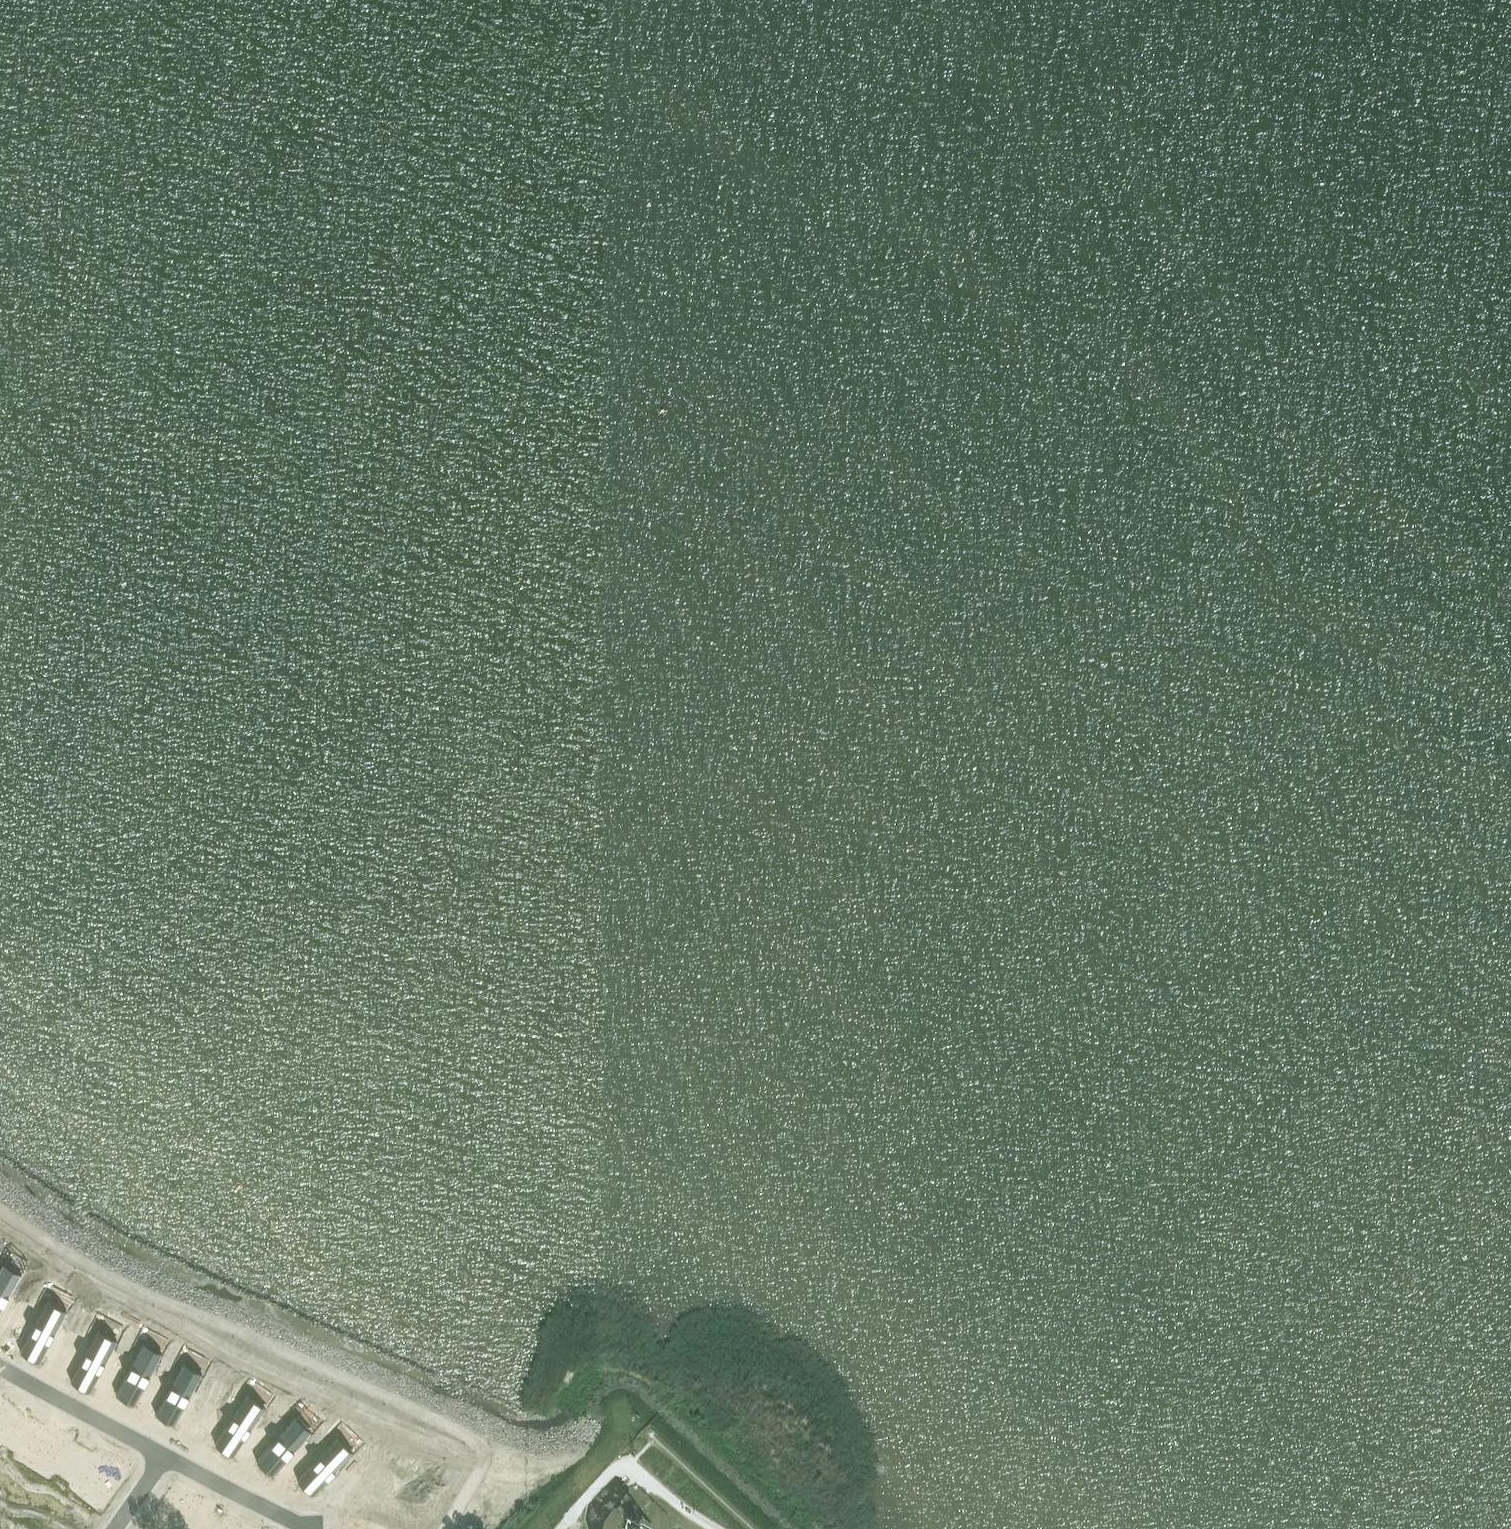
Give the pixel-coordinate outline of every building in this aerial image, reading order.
[(0,1270),(0,1313),(23,1272),(4,1262),(0,1270)] [(49,1299),(21,1352),(40,1361),(67,1308),(57,1303),(49,1299)] [(166,1347),(182,1309),(170,1304),(154,1341),(166,1347)] [(78,1361),(99,1328),(82,1317),(61,1351),(78,1361)] [(99,1329),(72,1381),(90,1391),(118,1338),(99,1329)] [(143,1341),(116,1393),(134,1403),(162,1350),(143,1341)] [(120,1364),(129,1353),(120,1344),(110,1355),(120,1364)] [(185,1362),(156,1414),(175,1424),(203,1372),(185,1362)] [(155,1399),(160,1384),(147,1379),(142,1395),(155,1399)] [(249,1394),(216,1444),(233,1455),(266,1406),(249,1394)] [(296,1416),(257,1461),(273,1475),(312,1430),(296,1416)] [(39,1427),(23,1455),(38,1464),(47,1449),(59,1456),(73,1432),(61,1425),(55,1435),(39,1427)] [(339,1436),(298,1479),(313,1493),(354,1450),(339,1436)] [(103,1456),(70,1482),(81,1495),(101,1480),(110,1491),(132,1474),(123,1463),(113,1470),(103,1456)] [(150,1528),(170,1528),(176,1518),(188,1525),(202,1501),(190,1494),(184,1505),(169,1496),(150,1528)] [(639,1528),(643,1524),(643,1517),(638,1513),(632,1514),(628,1518),(628,1524),(633,1528),(639,1528)]
